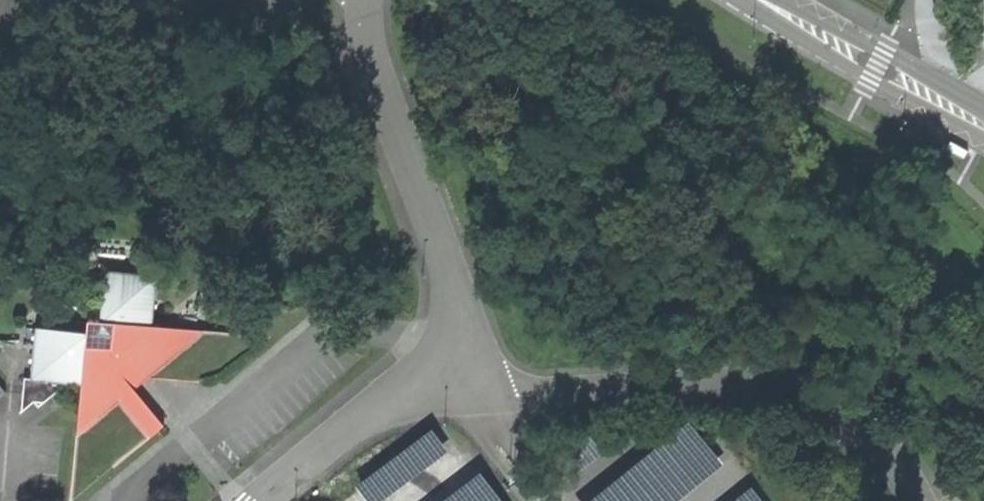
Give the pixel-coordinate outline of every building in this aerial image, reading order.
[(78,434),(120,401),(150,436),(163,424),(133,388),(139,383),(147,377),(204,329),(152,325),(157,276),(105,270),(99,321),(87,320),(86,332),(37,328),(31,378),(24,378),(20,412),(33,401),(43,402),(67,383),(81,385),(78,434)] [(204,329),(147,377),(214,383),(269,337),(204,329)] [(120,401),(78,434),(71,500),(150,436),(120,401)] [(736,464),(703,421),(599,500),(687,500),(736,464)] [(367,483),(379,500),(389,500),(461,450),(445,428),(367,483)] [(497,471),(454,500),(517,500),(497,471)] [(746,500),(768,500),(761,491),(746,500)]
